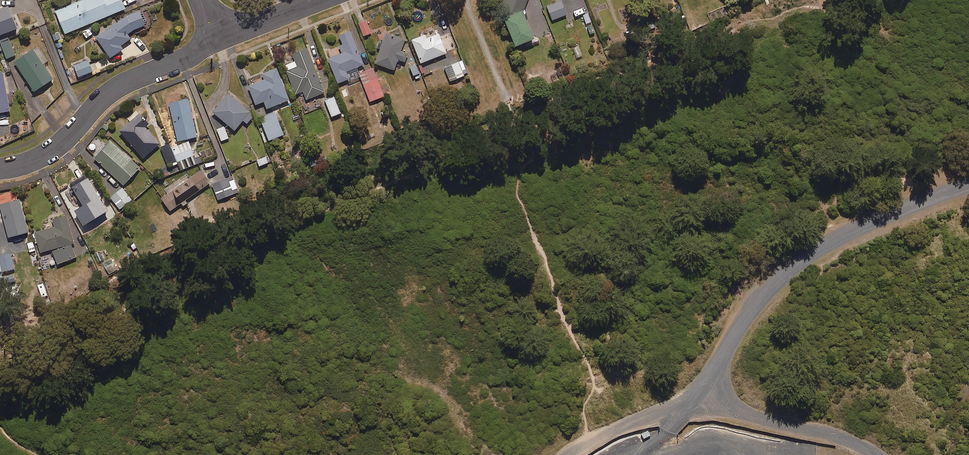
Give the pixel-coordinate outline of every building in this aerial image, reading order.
[(19,29),(7,0),(0,0),(0,37),(19,29)] [(126,9),(123,0),(85,0),(57,11),(66,34),(126,9)] [(526,0),(506,0),(503,8),(521,14),(526,0)] [(551,22),(565,16),(559,1),(545,7),(551,22)] [(128,34),(147,24),(141,13),(140,12),(97,35),(109,58),(124,50),(122,45),(132,40),(128,34)] [(504,21),(515,48),(533,41),(526,25),(522,14),(504,21)] [(372,35),(367,20),(359,23),(364,38),(372,35)] [(345,54),(329,60),(339,83),(348,79),(349,81),(360,77),(356,68),(365,65),(351,32),(338,37),(345,54)] [(422,64),(448,53),(441,33),(430,38),(429,34),(413,41),(422,64)] [(402,52),(406,40),(387,34),(384,42),(379,41),(376,49),(381,51),(377,64),(395,70),(399,60),(406,62),(409,54),(402,52)] [(9,38),(0,42),(7,59),(16,55),(9,38)] [(326,93),(309,48),(293,54),(296,62),(285,66),(296,95),(304,92),(307,100),(326,93)] [(35,92),(54,79),(34,50),(15,63),(35,92)] [(79,77),(93,72),(89,60),(75,65),(79,77)] [(445,68),(451,82),(465,76),(463,71),(466,69),(463,61),(445,68)] [(384,97),(373,68),(359,73),(371,102),(384,97)] [(267,109),(289,100),(277,69),(262,75),(264,80),(249,86),(257,105),(264,102),(267,109)] [(4,71),(0,72),(0,114),(12,111),(4,71)] [(253,118),(249,114),(250,113),(230,95),(214,112),(235,131),(244,121),(248,124),(253,118)] [(342,113),(334,96),(325,100),(332,118),(342,113)] [(198,138),(189,99),(170,104),(179,142),(198,138)] [(270,141),(285,135),(274,112),(260,118),(270,141)] [(120,131),(144,158),(160,144),(146,128),(150,125),(140,114),(120,131)] [(222,142),(229,139),(225,127),(217,130),(222,142)] [(123,186),(139,168),(111,142),(94,159),(123,186)] [(181,170),(203,161),(202,156),(196,159),(195,156),(189,142),(172,149),(170,144),(161,148),(169,166),(178,162),(181,170)] [(269,163),(266,156),(256,161),(260,167),(269,163)] [(200,192),(212,183),(203,170),(163,198),(171,211),(182,204),(184,207),(202,194),(200,192)] [(102,196),(100,192),(97,193),(86,175),(71,184),(85,206),(77,211),(86,226),(109,212),(100,197),(102,196)] [(239,193),(233,176),(212,185),(219,201),(239,193)] [(120,210),(132,200),(122,187),(110,197),(120,210)] [(18,199),(0,205),(0,207),(10,238),(29,231),(18,199)] [(53,220),(56,228),(36,234),(42,253),(53,250),(57,264),(76,258),(72,244),(75,243),(67,216),(53,220)] [(12,255),(0,257),(0,273),(15,271),(12,255)] [(16,282),(13,274),(3,277),(5,285),(16,282)]
